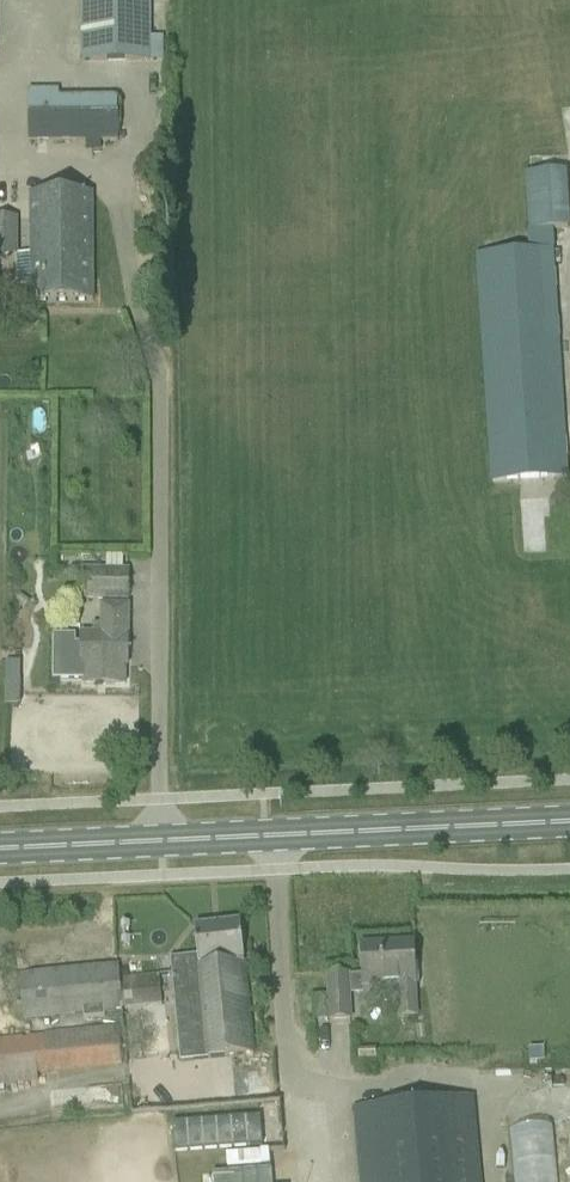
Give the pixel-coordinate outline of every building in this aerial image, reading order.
[(82,62),(164,61),(163,40),(149,41),(149,0),(81,0),(82,62)] [(118,142),(117,98),(59,99),(59,93),(29,93),(29,143),(118,142)] [(533,228),(569,228),(569,170),(532,171),(533,228)] [(68,264),(68,195),(30,196),(30,257),(17,257),(16,257),(17,291),(31,291),(31,304),(93,303),(92,264),(68,264)] [(92,195),(68,195),(68,264),(92,264),(92,195)] [(17,221),(0,221),(0,258),(16,257),(17,257),(17,221)] [(477,257),(490,460),(492,484),(566,479),(552,252),(477,257)] [(82,600),(127,601),(128,571),(82,571),(82,600)] [(55,639),(54,681),(83,681),(83,686),(124,686),(125,667),(127,667),(128,622),(128,607),(102,607),(101,636),(81,635),(81,646),(75,646),(75,639),(55,639)] [(6,683),(6,705),(18,705),(19,683),(6,683)] [(198,957),(171,960),(174,984),(182,1063),(255,1055),(242,947),(240,923),(195,928),(198,957)] [(417,1018),(415,986),(414,968),(413,944),(361,947),(363,988),(398,987),(400,1019),(417,1018)] [(83,1015),(83,1023),(104,1021),(103,1013),(121,1012),(121,1010),(162,1006),(159,977),(119,981),(117,966),(20,975),(24,1021),(83,1015)] [(327,976),(330,1022),(350,1021),(348,975),(327,976)] [(118,1031),(0,1042),(0,1088),(38,1085),(37,1076),(122,1067),(118,1031)] [(352,1108),(353,1119),(359,1181),(479,1181),(472,1108),(471,1097),(352,1108)] [(558,1127),(511,1129),(515,1181),(561,1181),(558,1127)] [(212,1175),(213,1181),(272,1181),(271,1171),(212,1175)]
